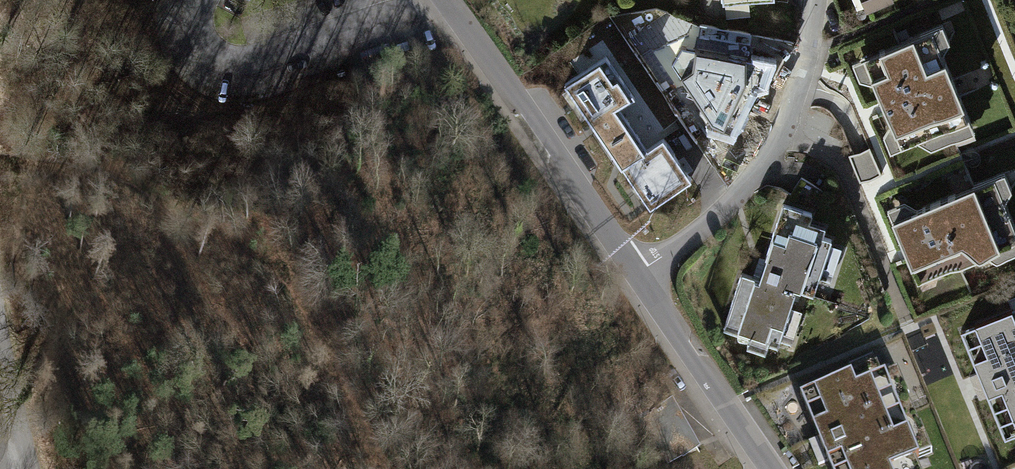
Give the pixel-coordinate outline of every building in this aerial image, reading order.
[(716,9),(769,5),(769,0),(715,0),(716,9)] [(856,10),(887,0),(853,0),(856,10)] [(944,25),(852,62),(860,81),(874,84),(892,127),(885,139),(892,154),(917,143),(934,150),(976,134),(944,55),(951,43),(944,25)] [(755,65),(711,46),(692,87),(736,107),(755,65)] [(594,48),(563,69),(614,147),(646,126),(594,48)] [(888,212),(918,286),(987,259),(998,264),(1014,257),(1014,229),(1005,206),(1013,193),(1006,177),(920,212),(906,205),(888,212)] [(737,264),(718,322),(781,343),(798,290),(813,295),(838,221),(778,201),(755,270),(737,264)] [(957,336),(1001,444),(1014,439),(1014,313),(957,336)] [(796,403),(822,468),(919,468),(880,370),(796,403)]
